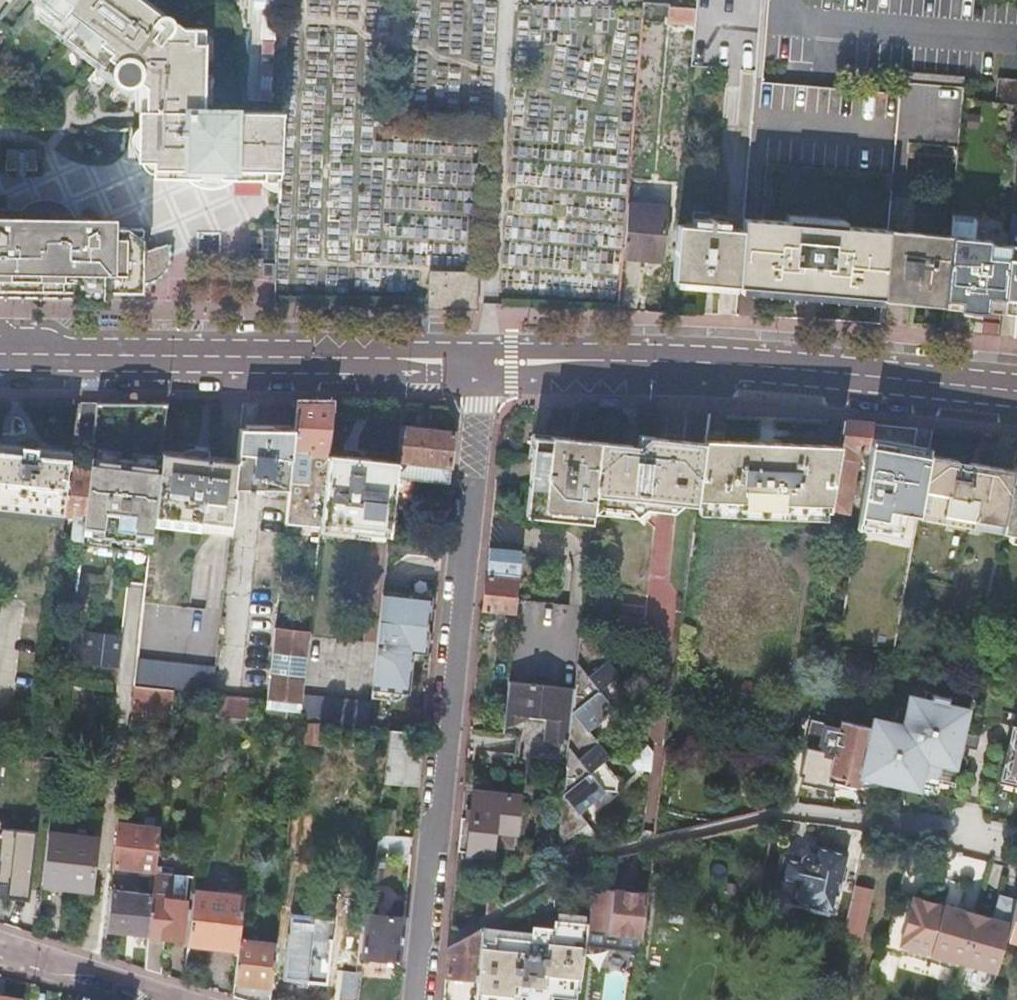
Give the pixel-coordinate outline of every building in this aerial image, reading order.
[(44,5),(75,28),(73,31),(110,60),(113,57),(123,65),(114,77),(128,88),(130,85),(134,79),(146,88),(146,112),(139,112),(139,115),(143,115),(143,125),(139,125),(138,163),(142,163),(142,168),(145,172),(150,175),(154,175),(154,179),(192,179),(228,180),(262,181),(279,181),(282,114),(203,113),(204,45),(193,45),(194,30),(184,30),(175,23),(173,26),(171,26),(171,24),(171,23),(170,22),(170,21),(169,20),(168,19),(167,19),(166,18),(164,18),(163,18),(162,19),(161,16),(163,14),(151,6),(144,0),(38,0),(44,5)] [(694,27),(691,67),(756,72),(757,61),(762,0),(697,0),(696,6),(696,10),(694,27)] [(104,69),(110,60),(73,31),(75,28),(44,5),(43,19),(68,37),(66,41),(104,69)] [(902,73),(900,95),(895,153),(958,158),(963,98),(965,78),(902,73)] [(134,112),(139,112),(146,112),(146,88),(134,79),(130,85),(135,89),(134,112)] [(993,79),(991,102),(1016,105),(1016,82),(993,79)] [(900,95),(755,83),(749,163),(894,175),(895,153),(900,95)] [(5,150),(5,162),(19,162),(19,172),(19,177),(23,177),(23,172),(23,162),(37,162),(37,151),(5,150)] [(19,162),(5,162),(5,172),(19,172),(19,162)] [(37,172),(37,162),(23,162),(23,172),(37,172)] [(12,301),(31,302),(82,302),(103,303),(104,292),(140,293),(140,287),(145,289),(149,285),(154,287),(156,282),(163,282),(163,277),(168,273),(166,268),(172,265),(169,260),(172,255),(169,251),(170,246),(142,255),(142,241),(133,235),(125,235),(125,230),(102,229),(90,221),(89,220),(88,220),(87,219),(85,219),(84,219),(83,219),(75,219),(70,219),(70,212),(65,208),(60,205),(54,203),(48,202),(41,202),(35,203),(29,205),(24,208),(20,211),(7,211),(5,211),(0,211),(0,301),(12,301)] [(743,232),(739,287),(815,294),(883,300),(884,296),(889,232),(822,226),(744,220),(743,232)] [(707,228),(677,226),(673,282),(707,285),(739,287),(743,232),(727,230),(727,224),(708,222),(707,228)] [(142,230),(125,230),(125,235),(133,235),(142,241),(142,230)] [(889,231),(889,232),(884,296),(915,299),(945,301),(951,237),(889,231)] [(990,242),(951,237),(945,301),(943,332),(972,334),(973,310),(988,312),(1002,314),(1008,247),(990,245),(990,242)] [(1008,247),(1002,314),(1010,314),(1016,315),(1016,248),(1008,247)] [(428,270),(427,305),(477,306),(478,271),(428,270)] [(98,404),(82,404),(79,428),(95,429),(98,404)] [(91,466),(115,470),(117,461),(113,460),(115,447),(116,436),(121,437),(125,410),(125,404),(98,404),(95,429),(93,444),(91,466)] [(147,474),(159,476),(162,454),(167,405),(140,404),(138,412),(134,439),(139,440),(137,450),(135,463),(131,463),(130,472),(147,474)] [(333,406),(297,406),(294,431),(288,491),(285,519),(321,523),(328,456),(333,406)] [(401,426),(397,462),(396,477),(449,484),(456,419),(447,408),(429,407),(428,429),(401,426)] [(846,422),(846,423),(842,446),(842,448),(840,448),(832,491),(834,492),(831,505),(848,507),(851,494),(853,494),(857,491),(858,485),(857,483),(855,480),(853,480),(856,462),(858,462),(860,453),(863,453),(863,451),(870,452),(874,425),(874,424),(846,422)] [(911,429),(890,427),(884,481),(923,484),(929,456),(933,431),(911,429)] [(239,459),(238,462),(235,490),(288,491),(294,431),(241,431),(238,458),(239,459)] [(533,439),(525,517),(592,524),(593,514),(593,513),(600,444),(533,438),(533,439)] [(652,438),(646,446),(643,465),(638,504),(637,515),(651,501),(662,502),(670,439),(652,438)] [(704,442),(670,439),(662,502),(696,505),(704,442)] [(704,442),(696,505),(830,512),(831,506),(831,505),(834,492),(832,491),(840,448),(842,448),(842,446),(704,440),(704,442)] [(644,447),(600,444),(593,513),(635,517),(637,515),(638,504),(643,465),(646,446),(644,447)] [(63,517),(64,516),(69,468),(70,456),(52,455),(52,458),(35,456),(36,448),(20,447),(20,454),(0,452),(0,511),(63,517)] [(238,462),(162,454),(159,476),(154,517),(232,527),(235,490),(238,462)] [(321,523),(320,530),(319,537),(388,544),(389,536),(396,477),(397,462),(328,456),(321,523)] [(976,510),(1004,515),(1009,490),(1010,490),(1014,470),(1014,469),(985,465),(956,460),(929,456),(923,484),(921,497),(921,500),(976,510)] [(115,470),(91,466),(90,470),(82,542),(82,544),(99,547),(114,549),(119,550),(134,552),(150,554),(154,517),(159,476),(147,474),(130,472),(115,470)] [(69,468),(64,516),(73,517),(71,541),(82,542),(90,470),(69,468)] [(1003,523),(1016,526),(1016,471),(1014,470),(1010,490),(1009,490),(1004,515),(1003,523)] [(919,508),(919,510),(975,519),(976,510),(921,500),(920,502),(919,508)] [(913,543),(919,510),(919,508),(905,506),(899,540),(908,541),(907,547),(903,547),(899,572),(908,574),(913,543)] [(55,598),(63,517),(0,511),(0,592),(55,598)] [(1003,523),(1001,532),(1006,533),(1005,540),(1011,542),(1016,543),(1016,526),(1003,523)] [(389,536),(388,544),(387,553),(442,558),(443,542),(389,536)] [(114,549),(99,547),(98,555),(113,557),(114,549)] [(489,549),(488,564),(520,567),(522,551),(489,549)] [(134,552),(119,550),(118,558),(132,560),(134,552)] [(483,611),(515,615),(517,600),(519,579),(487,576),(483,611)] [(382,599),(377,644),(375,653),(371,689),(402,692),(409,693),(413,652),(426,654),(427,644),(432,599),(408,597),(407,602),(400,601),(400,602),(382,599)] [(515,615),(508,683),(574,690),(580,640),(583,606),(517,600),(515,615)] [(144,604),(135,687),(174,692),(213,696),(222,613),(144,604)] [(274,629),(266,701),(265,709),(280,711),(300,713),(308,637),(309,633),(274,629)] [(83,663),(119,668),(124,635),(114,633),(113,637),(96,634),(97,631),(87,630),(83,663)] [(308,637),(300,713),(299,723),(304,723),(320,724),(367,729),(371,689),(375,653),(377,644),(308,637)] [(508,683),(503,728),(523,721),(524,717),(547,719),(546,735),(545,741),(551,742),(562,743),(569,744),(574,690),(508,683)] [(174,692),(135,687),(131,718),(171,722),(174,692)] [(826,723),(824,723),(814,787),(832,791),(834,783),(852,787),(858,788),(858,786),(861,776),(879,780),(879,784),(890,783),(904,783),(903,788),(934,795),(937,783),(951,783),(957,756),(966,708),(955,706),(956,698),(941,695),(925,691),(924,698),(909,695),(906,710),(898,708),(895,723),(882,720),(873,718),(871,727),(841,721),(839,731),(825,728),(826,723)] [(248,699),(217,696),(214,715),(246,718),(248,699)] [(969,709),(966,708),(957,756),(951,783),(952,783),(961,747),(976,750),(979,736),(964,733),(969,709)] [(280,711),(265,709),(264,724),(278,725),(280,711)] [(320,724),(304,723),(303,744),(318,745),(320,724)] [(1006,775),(1016,727),(1012,726),(1007,748),(1002,747),(998,766),(1002,767),(999,783),(1004,784),(1006,775)] [(1016,727),(1006,775),(1004,784),(1016,787),(1016,727)] [(407,733),(389,731),(383,784),(419,788),(423,749),(406,747),(407,733)] [(610,757),(596,742),(577,758),(569,751),(563,797),(561,839),(576,832),(595,835),(581,816),(609,790),(617,791),(619,781),(605,762),(610,757)] [(57,759),(40,757),(39,769),(56,770),(57,759)] [(471,820),(462,819),(459,853),(490,856),(493,832),(515,834),(519,797),(474,792),(471,820)] [(155,878),(163,805),(158,805),(157,808),(134,806),(134,802),(123,801),(115,867),(130,869),(129,874),(155,878)] [(396,810),(380,808),(377,834),(394,836),(396,810)] [(14,884),(16,869),(31,870),(34,843),(1,839),(3,822),(0,816),(0,882),(14,884)] [(402,839),(377,835),(376,850),(401,854),(402,839)] [(836,913),(848,857),(849,853),(829,848),(815,845),(813,853),(806,854),(802,861),(785,857),(780,880),(797,884),(792,903),(836,913)] [(47,849),(43,887),(91,892),(95,855),(47,849)] [(580,852),(557,856),(555,874),(583,857),(580,852)] [(857,870),(842,933),(860,937),(875,875),(857,870)] [(149,937),(146,970),(162,975),(165,939),(182,941),(186,902),(163,899),(165,879),(155,878),(154,896),(152,896),(148,937),(149,937)] [(647,895),(592,888),(587,924),(585,947),(639,954),(647,895)] [(148,937),(152,896),(112,891),(107,932),(148,937)] [(194,894),(188,944),(239,950),(240,941),(244,900),(194,894)] [(1010,924),(1006,937),(1016,941),(1016,897),(1010,924)] [(957,909),(943,905),(943,908),(928,960),(995,978),(1006,937),(1010,924),(996,920),(957,909)] [(556,915),(556,922),(584,924),(585,917),(556,915)] [(363,957),(401,961),(406,919),(367,916),(363,957)] [(552,929),(533,928),(528,973),(526,997),(549,999),(550,988),(570,990),(570,986),(580,987),(585,947),(587,924),(584,924),(556,922),(553,921),(552,929)] [(449,948),(446,975),(477,978),(481,943),(483,928),(449,948)] [(477,978),(477,979),(475,999),(518,999),(519,997),(526,997),(528,973),(533,928),(531,928),(530,942),(521,941),(494,939),(494,944),(483,944),(481,943),(477,978)] [(484,932),(483,944),(494,944),(494,939),(521,941),(522,935),(484,932)] [(288,935),(284,980),(328,985),(332,940),(288,935)] [(239,950),(234,998),(240,999),(271,999),(277,945),(240,941),(239,950)] [(526,997),(525,999),(578,999),(580,987),(570,986),(570,990),(550,988),(549,999),(526,997)]
